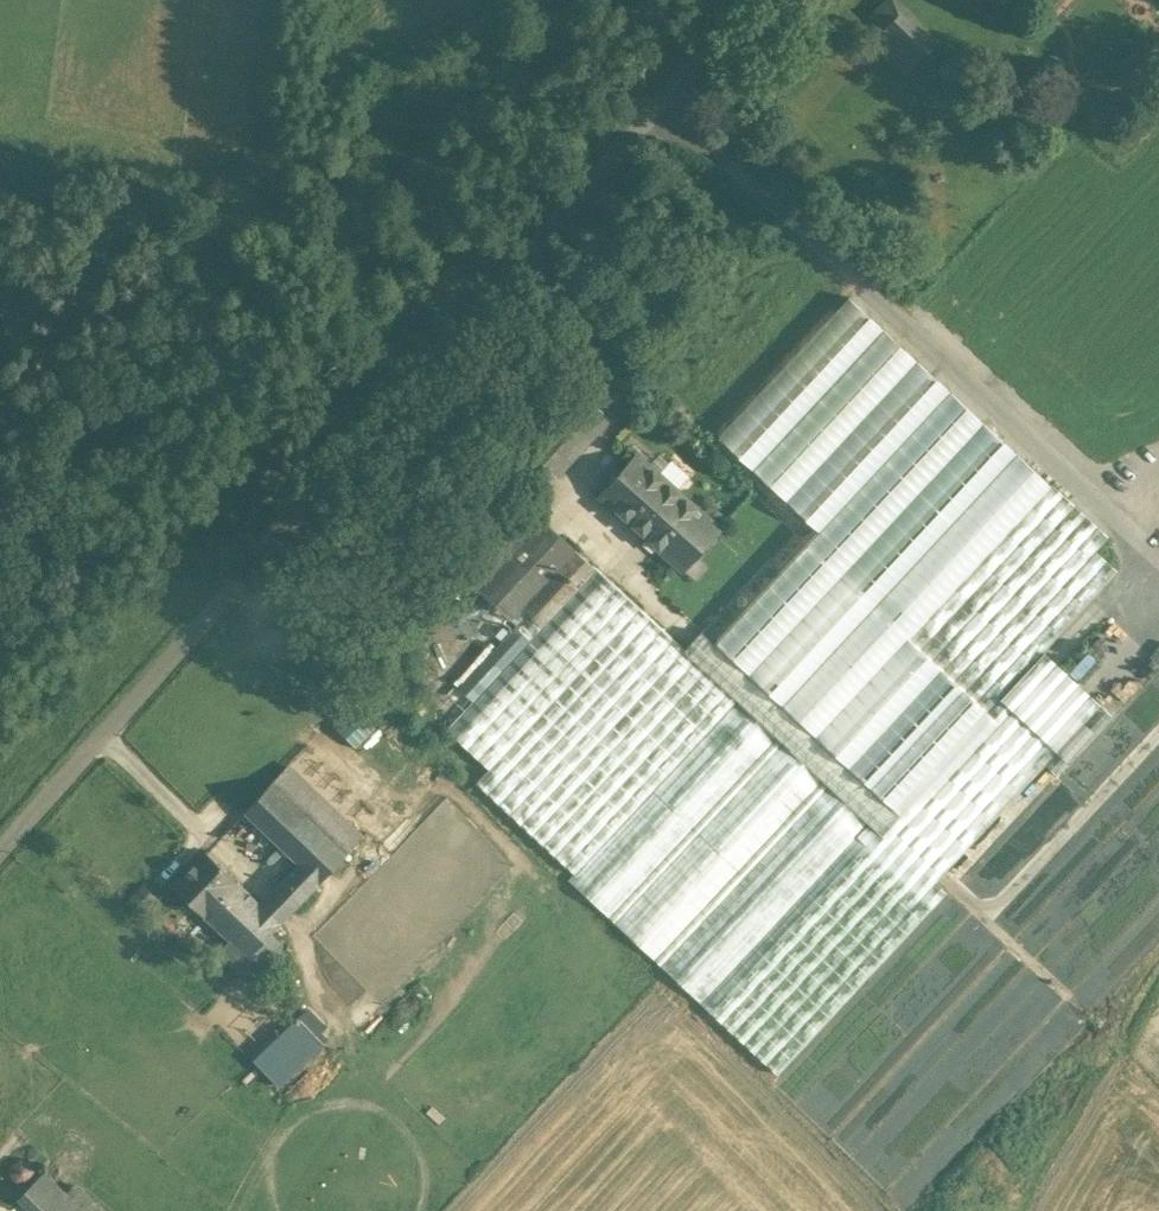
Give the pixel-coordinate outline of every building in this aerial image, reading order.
[(869,17),(882,30),(904,7),(896,0),(885,0),(869,17)] [(938,40),(904,7),(882,30),(917,63),(938,40)] [(917,63),(882,30),(870,43),(905,75),(917,63)] [(815,263),(686,407),(772,485),(901,341),(815,263)] [(897,359),(782,488),(815,518),(930,389),(897,359)] [(937,390),(810,531),(843,561),(970,420),(937,390)] [(975,425),(849,566),(877,592),(1004,451),(975,425)] [(720,529),(636,454),(599,496),(683,570),(720,529)] [(1009,456),(882,598),(911,624),(1038,482),(1009,456)] [(868,823),(700,1003),(777,1074),(946,892),(935,882),(1045,764),(1056,774),(1111,715),(1043,652),(1117,571),(1095,551),(1108,537),(1052,484),(908,637),(993,715),(960,751),(899,816),(881,835),(868,823)] [(575,550),(523,502),(523,503),(523,504),(505,524),(525,542),(521,547),(480,591),(516,625),(527,614),(520,608),(575,550)] [(505,524),(466,567),(477,577),(512,539),(521,547),(525,542),(505,524)] [(908,637),(795,532),(756,574),(859,670),(865,663),(960,751),(993,715),(908,637)] [(477,577),(468,587),(477,595),(480,591),(521,547),(512,539),(477,577)] [(575,550),(520,608),(527,614),(541,628),(595,569),(575,550)] [(516,625),(449,697),(463,711),(466,713),(597,571),(595,569),(541,628),(527,614),(516,625)] [(597,571),(466,713),(506,750),(637,608),(597,571)] [(859,670),(756,574),(729,602),(743,615),(834,699),(860,671),(859,670)] [(743,615),(729,602),(702,632),(716,645),(743,615)] [(489,769),(476,783),(575,875),(737,701),(683,650),(637,608),(506,750),(489,769)] [(834,699),(743,615),(716,645),(806,729),(834,699)] [(716,645),(702,632),(702,633),(700,631),(683,650),(737,701),(868,823),(881,835),(899,816),(806,729),(716,645)] [(960,751),(865,663),(859,670),(860,671),(834,699),(806,729),(899,816),(960,751)] [(1135,691),(1143,671),(1131,666),(1122,686),(1135,691)] [(575,875),(569,881),(700,1003),(868,823),(737,701),(575,875)] [(466,713),(463,711),(446,729),(489,769),(506,750),(466,713)] [(361,837),(287,767),(267,788),(341,858),(361,837)] [(297,864),(259,903),(280,923),(341,858),(267,788),(243,813),(297,864)] [(235,881),(205,852),(172,886),(203,915),(235,881)] [(259,903),(235,881),(203,915),(229,940),(217,951),(247,980),(259,967),(257,966),(248,957),(269,934),(280,923),(259,903)] [(143,886),(126,904),(137,915),(154,898),(143,886)] [(269,934),(248,957),(257,966),(279,943),(269,934)] [(325,1030),(268,1076),(287,1098),(343,1051),(325,1030)] [(40,1169),(16,1195),(30,1209),(55,1183),(40,1169)] [(55,1183),(30,1209),(32,1210),(84,1210),(55,1183)]
